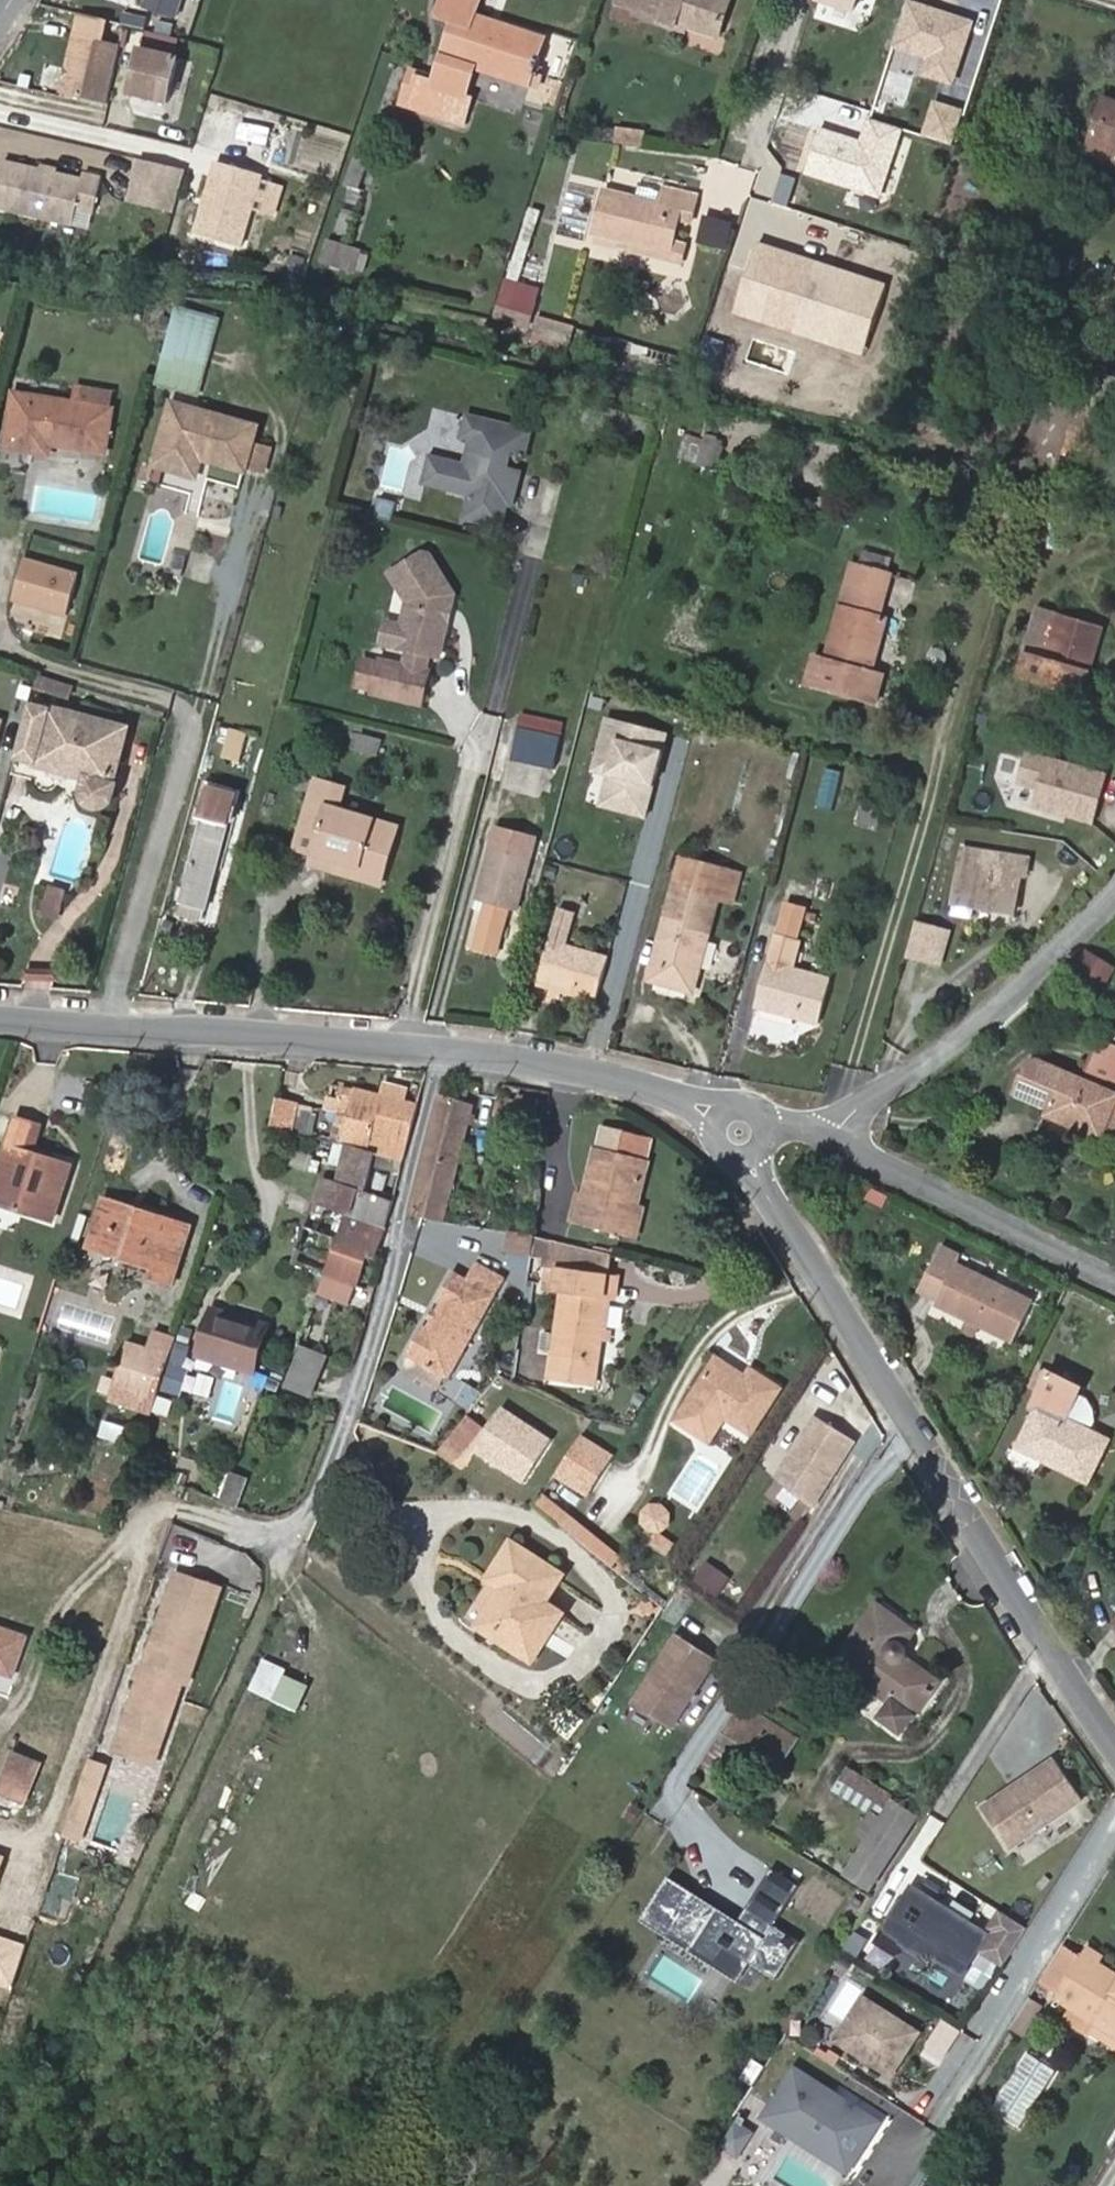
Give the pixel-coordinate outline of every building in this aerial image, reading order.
[(179,19),(184,0),(143,0),(140,9),(179,19)] [(438,14),(455,20),(433,80),(419,75),(410,104),(466,123),(475,99),(466,96),(477,66),(539,87),(542,77),(533,74),(545,38),(475,14),(480,0),(443,0),(438,14)] [(657,14),(687,24),(718,35),(731,0),(619,0),(638,7),(635,15),(654,22),(657,14)] [(854,10),(857,0),(827,0),(854,10)] [(687,24),(657,14),(654,22),(684,33),(687,24)] [(111,104),(122,44),(76,36),(65,95),(111,104)] [(172,100),(181,55),(141,48),(133,93),(172,100)] [(1107,96),(1086,157),(1107,164),(1111,153),(1114,154),(1114,99),(1107,96)] [(232,135),(236,110),(218,106),(213,132),(232,135)] [(647,130),(618,125),(615,143),(644,147),(647,130)] [(339,171),(346,131),(319,126),(312,166),(339,171)] [(360,188),(369,161),(357,157),(348,183),(360,188)] [(146,206),(159,164),(146,161),(132,203),(146,206)] [(7,163),(0,196),(0,220),(75,236),(81,209),(98,213),(106,179),(88,175),(86,180),(60,174),(46,171),(7,163)] [(175,213),(189,171),(159,164),(146,206),(175,213)] [(265,180),(220,165),(195,236),(242,251),(265,180)] [(606,188),(596,230),(634,240),(672,250),(674,241),(681,217),(693,220),(700,196),(665,186),(660,202),(606,188)] [(727,245),(730,222),(706,219),(703,242),(727,245)] [(316,261),(351,275),(361,250),(326,236),(316,261)] [(672,250),(634,240),(631,249),(682,262),(687,244),(674,241),(672,250)] [(538,290),(509,281),(498,314),(528,324),(531,315),(538,290)] [(170,332),(177,310),(151,303),(144,325),(170,332)] [(531,315),(528,324),(525,337),(567,349),(573,327),(531,315)] [(1114,410),(1114,379),(1093,372),(1072,431),(1103,443),(1114,410)] [(105,452),(112,410),(15,394),(6,447),(48,453),(50,443),(105,452)] [(252,442),(257,427),(173,403),(156,465),(196,476),(201,458),(244,470),(245,467),(252,442)] [(510,483),(513,471),(506,469),(511,449),(525,452),(529,432),(468,417),(464,437),(473,439),(466,467),(432,458),(425,483),(472,494),(467,517),(501,525),(507,503),(512,504),(517,485),(510,483)] [(688,428),(677,457),(713,472),(724,443),(688,428)] [(262,471),(268,447),(252,442),(245,467),(262,471)] [(517,485),(519,473),(513,471),(510,483),(517,485)] [(16,557),(8,604),(67,613),(75,566),(16,557)] [(870,671),(884,618),(878,616),(889,574),(852,564),(826,659),(814,656),(806,683),(875,701),(882,674),(870,671)] [(1089,670),(1102,625),(1061,614),(1048,658),(1089,670)] [(423,704),(431,671),(381,660),(380,663),(364,659),(358,687),(374,690),(373,693),(423,704)] [(68,699),(72,685),(38,675),(34,689),(68,699)] [(111,782),(125,730),(30,705),(16,757),(87,776),(83,790),(83,792),(83,794),(84,798),(85,802),(88,804),(92,807),(96,808),(99,808),(102,808),(105,806),(108,804),(111,802),(113,799),(117,784),(111,782)] [(561,738),(564,722),(521,713),(517,729),(561,738)] [(585,802),(644,817),(665,734),(606,719),(585,802)] [(240,762),(247,733),(230,729),(223,757),(240,762)] [(555,769),(561,738),(517,729),(511,760),(555,769)] [(378,755),(382,739),(360,733),(356,748),(378,755)] [(1113,752),(1102,791),(1114,794),(1114,752),(1113,752)] [(338,810),(345,788),(316,780),(312,795),(331,801),(329,807),(338,810)] [(203,922),(237,795),(210,788),(178,914),(203,922)] [(380,885),(398,828),(338,810),(329,807),(331,801),(312,795),(301,829),(319,835),(314,854),(358,867),(355,877),(380,885)] [(1051,829),(1055,812),(1029,807),(1025,824),(1051,829)] [(878,827),(881,813),(861,808),(858,822),(878,827)] [(314,854),(319,835),(301,829),(295,848),(314,854)] [(516,910),(531,858),(491,847),(476,900),(516,910)] [(1021,874),(1024,858),(963,848),(953,903),(1015,913),(1021,874)] [(355,877),(358,867),(314,854),(311,864),(355,877)] [(1026,875),(1029,859),(1024,858),(1021,874),(1026,875)] [(694,992),(719,901),(734,906),(743,874),(684,859),(651,980),(694,992)] [(59,919),(62,886),(42,884),(39,917),(59,919)] [(596,1000),(609,958),(566,945),(576,911),(559,907),(537,983),(596,1000)] [(901,957),(939,967),(950,929),(912,918),(901,957)] [(819,1023),(831,979),(793,969),(800,940),(776,933),(756,1006),(819,1023)] [(1070,971),(1102,989),(1114,965),(1083,948),(1070,971)] [(1098,1050),(1084,1081),(1114,1094),(1114,1057),(1098,1050)] [(1114,1104),(1114,1094),(1084,1081),(1037,1060),(1029,1063),(1022,1078),(1016,1093),(1040,1103),(1043,1095),(1055,1100),(1051,1108),(1048,1115),(1101,1137),(1104,1129),(1114,1133),(1114,1112),(1112,1111),(1114,1104)] [(405,1101),(408,1090),(385,1084),(382,1095),(405,1101)] [(404,1161),(418,1104),(405,1101),(382,1095),(354,1088),(354,1089),(341,1087),(338,1099),(327,1096),(323,1109),(337,1112),(330,1140),(346,1143),(376,1152),(376,1154),(404,1161)] [(425,1154),(410,1215),(421,1218),(437,1221),(443,1223),(458,1163),(473,1105),(440,1094),(425,1154)] [(1051,1108),(1055,1100),(1043,1095),(1040,1103),(1051,1108)] [(308,1134),(313,1106),(300,1103),(300,1102),(277,1097),(272,1125),(294,1131),(308,1134)] [(71,1165),(32,1152),(25,1150),(34,1123),(17,1118),(0,1170),(0,1204),(23,1211),(26,1203),(56,1213),(71,1165)] [(32,1152),(41,1125),(34,1123),(25,1150),(32,1152)] [(638,1204),(649,1159),(647,1159),(619,1152),(624,1131),(602,1126),(597,1147),(596,1147),(584,1192),(581,1207),(575,1205),(571,1222),(620,1234),(629,1202),(638,1204)] [(647,1159),(652,1137),(624,1131),(619,1152),(647,1159)] [(376,1154),(376,1152),(346,1143),(336,1181),(361,1190),(366,1192),(373,1165),(376,1154)] [(289,1148),(284,1164),(306,1172),(312,1156),(289,1148)] [(403,1162),(404,1161),(376,1154),(373,1165),(401,1172),(403,1162)] [(351,1216),(361,1190),(336,1181),(324,1177),(315,1204),(345,1213),(351,1216)] [(883,1207),(888,1196),(868,1186),(864,1197),(883,1207)] [(385,1228),(394,1201),(366,1192),(361,1190),(351,1216),(352,1216),(385,1228)] [(581,1207),(584,1192),(579,1191),(575,1205),(581,1207)] [(138,1217),(140,1211),(106,1200),(104,1206),(138,1217)] [(637,1238),(645,1206),(638,1204),(629,1202),(620,1234),(637,1238)] [(53,1221),(56,1213),(26,1203),(23,1211),(53,1221)] [(171,1284),(190,1226),(140,1211),(138,1217),(104,1206),(91,1246),(156,1267),(153,1278),(171,1284)] [(350,1303),(367,1253),(375,1256),(385,1228),(352,1216),(351,1216),(345,1213),(325,1273),(318,1291),(350,1303)] [(535,1235),(511,1232),(508,1251),(514,1252),(533,1254),(533,1251),(535,1235)] [(557,1241),(535,1235),(533,1251),(555,1254),(557,1241)] [(609,1253),(571,1245),(567,1270),(607,1275),(609,1253)] [(1014,1341),(1033,1302),(957,1265),(961,1256),(940,1246),(919,1289),(938,1298),(936,1303),(967,1318),(981,1325),(1014,1341)] [(531,1266),(533,1254),(514,1252),(512,1263),(531,1266)] [(449,1380),(505,1280),(475,1263),(467,1277),(453,1269),(435,1301),(439,1303),(436,1308),(440,1311),(433,1322),(430,1320),(427,1325),(423,1323),(405,1354),(409,1357),(445,1378),(449,1380)] [(562,1291),(565,1270),(558,1269),(555,1290),(562,1291)] [(606,1331),(613,1276),(607,1275),(567,1270),(565,1270),(562,1291),(550,1378),(595,1384),(602,1330),(606,1331)] [(433,1322),(440,1311),(436,1308),(433,1306),(426,1317),(430,1320),(433,1322)] [(253,1372),(268,1327),(212,1310),(198,1355),(253,1372)] [(975,1337),(981,1325),(967,1318),(961,1331),(975,1337)] [(152,1413),(177,1337),(157,1331),(150,1351),(126,1343),(108,1399),(152,1413)] [(178,1340),(161,1391),(175,1395),(192,1345),(178,1340)] [(312,1398),(329,1356),(301,1345),(284,1386),(312,1398)] [(751,1434),(780,1387),(751,1368),(746,1376),(716,1356),(676,1420),(709,1442),(725,1417),(751,1434)] [(437,1391),(445,1378),(409,1357),(401,1370),(437,1391)] [(1041,1392),(1051,1373),(1041,1368),(1032,1388),(1041,1392)] [(1089,1431),(1095,1421),(1093,1409),(1087,1399),(1078,1395),(1082,1388),(1051,1373),(1041,1392),(1033,1407),(1038,1410),(1019,1448),(1088,1482),(1108,1440),(1089,1431)] [(521,1483),(550,1438),(497,1404),(468,1449),(521,1483)] [(467,1414),(447,1438),(460,1449),(481,1424),(467,1414)] [(813,1508),(855,1441),(815,1415),(775,1478),(813,1508)] [(96,1437),(121,1444),(126,1426),(100,1419),(96,1437)] [(460,1449),(447,1438),(436,1451),(450,1462),(460,1449)] [(585,1490),(607,1455),(585,1441),(562,1475),(585,1490)] [(238,1506),(249,1479),(230,1472),(220,1499),(238,1506)] [(543,1491),(532,1503),(609,1571),(620,1558),(543,1491)] [(639,1524),(663,1530),(669,1508),(645,1501),(639,1524)] [(648,1545),(666,1555),(674,1541),(657,1531),(648,1545)] [(531,1659),(561,1613),(544,1602),(562,1574),(512,1543),(489,1579),(503,1588),(479,1625),(531,1659)] [(717,1597),(730,1576),(703,1559),(689,1580),(717,1597)] [(104,1753),(156,1770),(218,1584),(166,1567),(104,1753)] [(938,1681),(906,1658),(906,1657),(907,1654),(907,1651),(906,1648),(905,1646),(903,1644),(912,1630),(878,1605),(836,1661),(891,1701),(880,1716),(900,1731),(938,1681)] [(26,1637),(0,1628),(0,1671),(12,1675),(26,1637)] [(673,1728),(717,1659),(677,1634),(633,1704),(673,1728)] [(275,1692),(284,1669),(265,1661),(256,1685),(275,1692)] [(772,1761),(725,1731),(719,1741),(730,1748),(773,1775),(796,1738),(742,1703),(735,1715),(782,1745),(772,1761)] [(735,1715),(725,1709),(710,1735),(719,1741),(725,1731),(772,1761),(782,1745),(735,1715)] [(682,1815),(730,1748),(719,1741),(710,1735),(709,1736),(663,1799),(682,1815)] [(39,1762),(12,1751),(0,1783),(0,1795),(22,1804),(23,1805),(39,1762)] [(882,1819),(894,1800),(849,1771),(836,1790),(882,1819)] [(99,1830),(121,1837),(135,1798),(113,1790),(99,1830)] [(0,1795),(0,1810),(17,1817),(22,1804),(0,1795)] [(870,1890),(918,1815),(894,1800),(882,1819),(845,1874),(870,1890)] [(1085,1839),(1052,1808),(1026,1835),(1040,1848),(1028,1860),(1048,1878),(1085,1839)] [(664,1876),(637,1921),(735,1980),(746,1962),(774,1979),(797,1940),(772,1925),(796,1884),(768,1867),(736,1919),(664,1876)] [(1000,1924),(1017,1898),(1003,1888),(993,1901),(985,1896),(977,1907),(1000,1924)] [(970,1970),(1000,1924),(977,1907),(947,1955),(970,1970)] [(1057,1993),(1081,1955),(1065,1944),(1041,1983),(1057,1993)] [(1102,1956),(1086,1946),(1082,1953),(1098,1963),(1102,1956)] [(1098,1963),(1082,1953),(1081,1955),(1057,1993),(1055,1996),(1096,2022),(1114,2033),(1114,1974),(1098,1963)] [(663,1955),(649,1979),(689,2003),(703,1979),(663,1955)] [(829,2041),(889,2079),(920,2031),(859,1993),(829,2041)] [(1026,2035),(1043,2008),(1028,1998),(1010,2026),(1026,2035)] [(1096,2022),(1091,2030),(1114,2045),(1114,2033),(1096,2022)] [(989,2112),(1021,2128),(1052,2066),(1021,2051),(989,2112)] [(747,2059),(739,2080),(754,2086),(763,2065),(747,2059)] [(847,2174),(881,2119),(790,2063),(756,2119),(847,2174)] [(735,2159),(753,2132),(733,2119),(716,2146),(735,2159)]
